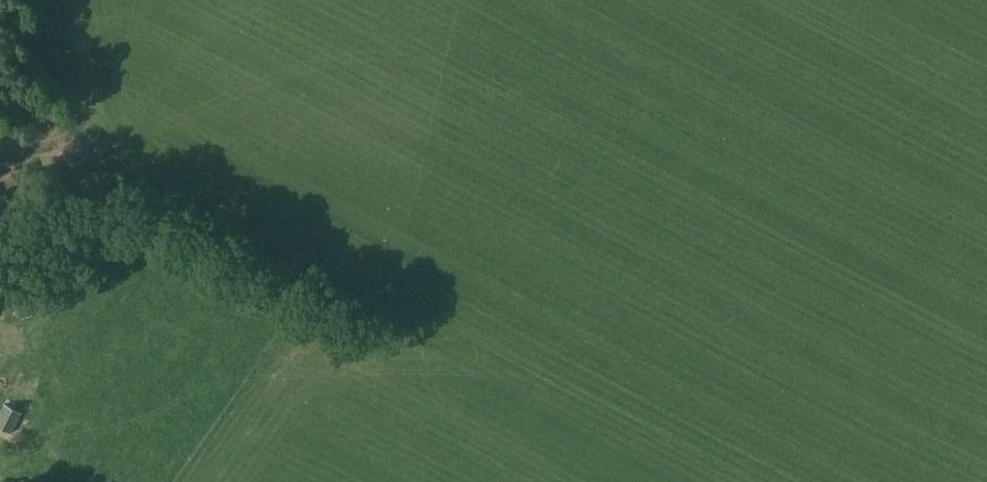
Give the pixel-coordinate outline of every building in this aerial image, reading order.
[(41,376),(23,367),(0,412),(0,425),(12,431),(41,376)]
